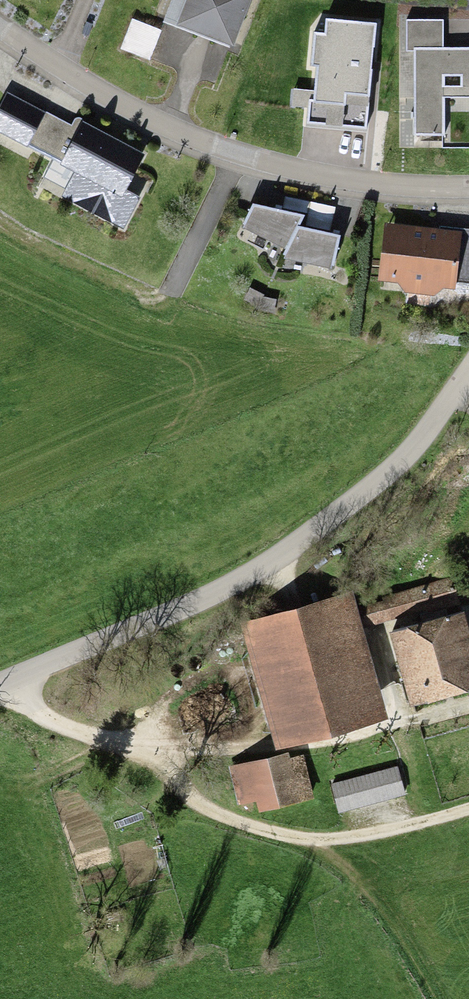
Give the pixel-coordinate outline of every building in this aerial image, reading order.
[(177,25),(234,47),(251,0),(186,0),(177,25)] [(367,129),(375,24),(326,20),(325,33),(314,33),(311,68),(315,68),(314,91),(293,89),(291,107),(308,109),(306,125),(367,129)] [(406,21),(406,52),(414,52),(412,137),(441,138),(442,98),(468,98),(468,48),(442,47),(443,21),(406,21)] [(7,93),(0,106),(0,133),(27,147),(45,113),(7,93)] [(82,131),(43,111),(26,143),(65,163),(82,131)] [(72,170),(62,196),(124,231),(141,197),(128,191),(147,155),(83,123),(62,165),(72,170)] [(305,216),(254,204),(243,225),(245,226),(243,229),(288,251),(305,216)] [(385,224),(378,282),(398,284),(405,292),(435,296),(443,289),(457,289),(457,283),(468,284),(468,230),(440,226),(440,230),(385,224)] [(333,270),(341,237),(298,227),(282,259),(333,270)] [(358,609),(364,629),(458,605),(450,577),(358,609)] [(358,609),(354,593),(240,623),(275,752),(389,722),(364,629),(358,609)] [(389,633),(411,710),(468,694),(468,629),(464,611),(389,633)] [(288,754),(231,769),(244,798),(239,805),(256,802),(258,813),(316,800),(306,756),(290,758),(288,754)] [(398,767),(332,784),(339,813),(406,796),(398,767)]
